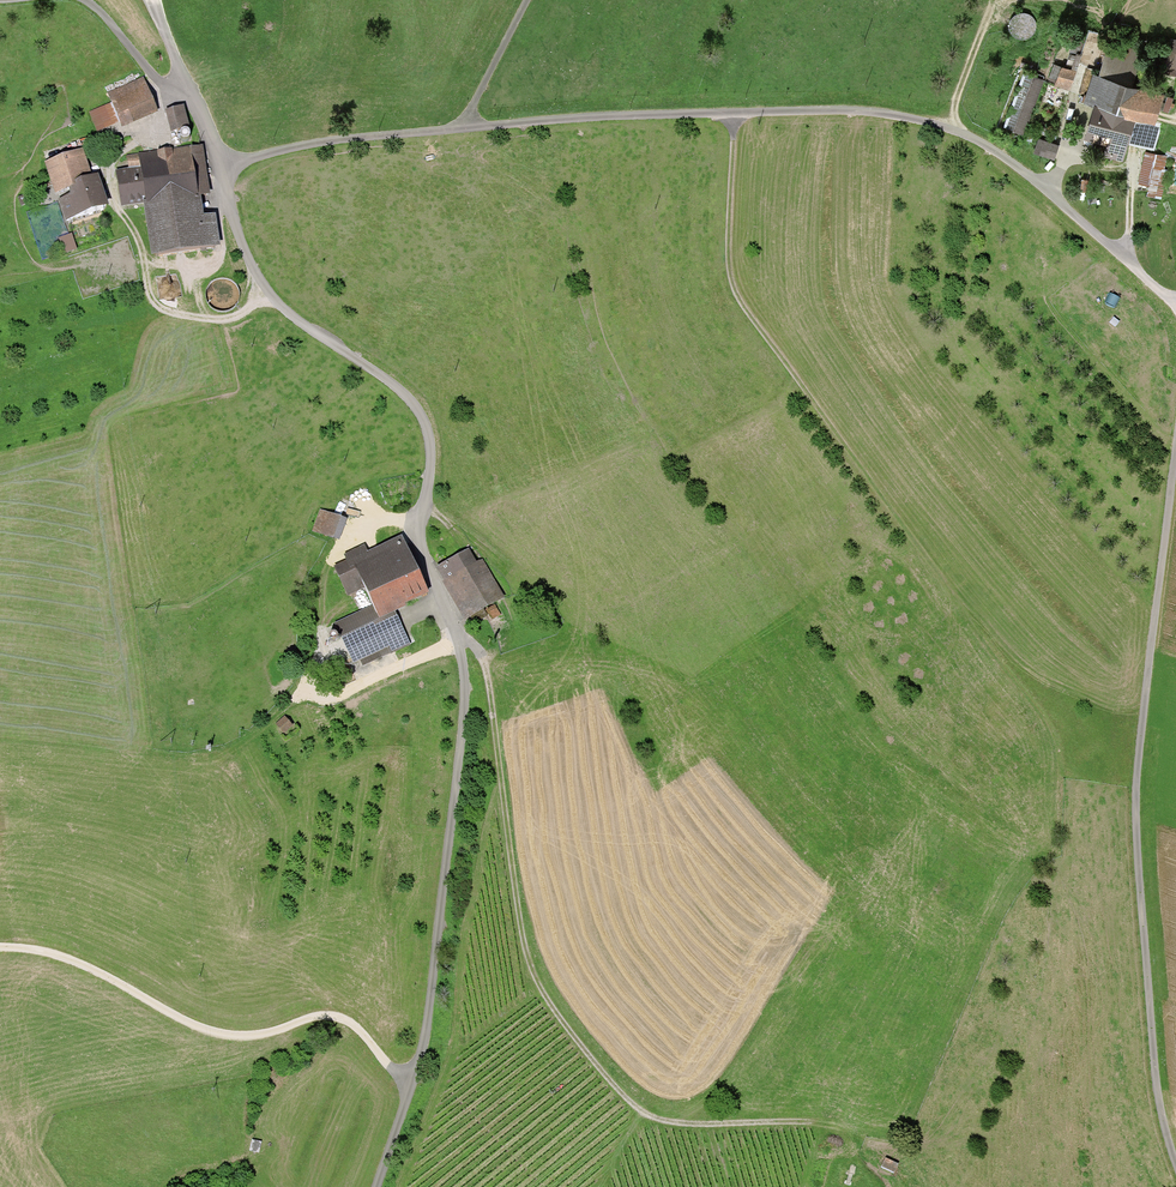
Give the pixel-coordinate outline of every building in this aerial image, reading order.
[(1075,34),(1069,53),(1076,55),(1077,53),(1080,54),(1085,38),(1075,34)] [(1170,39),(1163,76),(1175,78),(1175,40),(1170,39)] [(1099,78),(1132,87),(1140,54),(1109,46),(1099,78)] [(1076,55),(1071,71),(1076,72),(1082,55),(1080,54),(1077,53),(1076,55)] [(1056,83),(1061,67),(1054,65),(1048,81),(1056,83)] [(1056,83),(1055,86),(1070,91),(1076,72),(1071,71),(1061,67),(1056,83)] [(1024,136),(1043,81),(1023,74),(1004,128),(1013,131),(1012,132),(1024,136)] [(158,110),(143,76),(107,92),(112,102),(120,121),(122,126),(158,110)] [(1132,87),(1099,78),(1093,76),(1083,105),(1094,109),(1084,143),(1106,149),(1104,158),(1123,164),(1129,144),(1154,151),(1161,127),(1156,126),(1165,96),(1132,87)] [(112,102),(89,112),(97,131),(120,121),(112,102)] [(184,103),(164,108),(169,131),(189,126),(184,103)] [(1060,146),(1039,140),(1034,155),(1055,161),(1060,146)] [(210,192),(203,144),(173,149),(173,147),(157,149),(157,150),(127,155),(129,168),(116,170),(121,206),(144,202),(151,254),(221,244),(216,212),(204,213),(201,193),(210,192)] [(44,160),(55,192),(76,184),(75,179),(92,173),(82,147),(44,160)] [(110,204),(98,171),(92,173),(75,179),(76,184),(55,192),(66,220),(110,204)] [(29,202),(25,193),(17,197),(21,205),(29,202)] [(72,233),(58,237),(63,253),(77,248),(72,233)] [(323,513),(315,533),(340,542),(348,523),(323,513)] [(374,603),(380,616),(395,609),(407,604),(406,601),(429,590),(402,533),(368,550),(365,543),(344,553),(347,559),(334,565),(347,594),(366,585),(374,603)] [(469,547),(436,565),(443,578),(443,579),(464,618),(504,596),(483,558),(477,561),(469,547)] [(411,643),(395,609),(380,616),(374,603),(334,622),(353,662),(360,659),(363,666),(411,643)] [(501,615),(495,604),(481,612),(486,622),(501,615)] [(288,721),(280,727),(286,735),(294,729),(288,721)] [(252,1139),(249,1151),(259,1153),(262,1141),(252,1139)] [(881,1158),(878,1165),(894,1173),(898,1166),(881,1158)]
